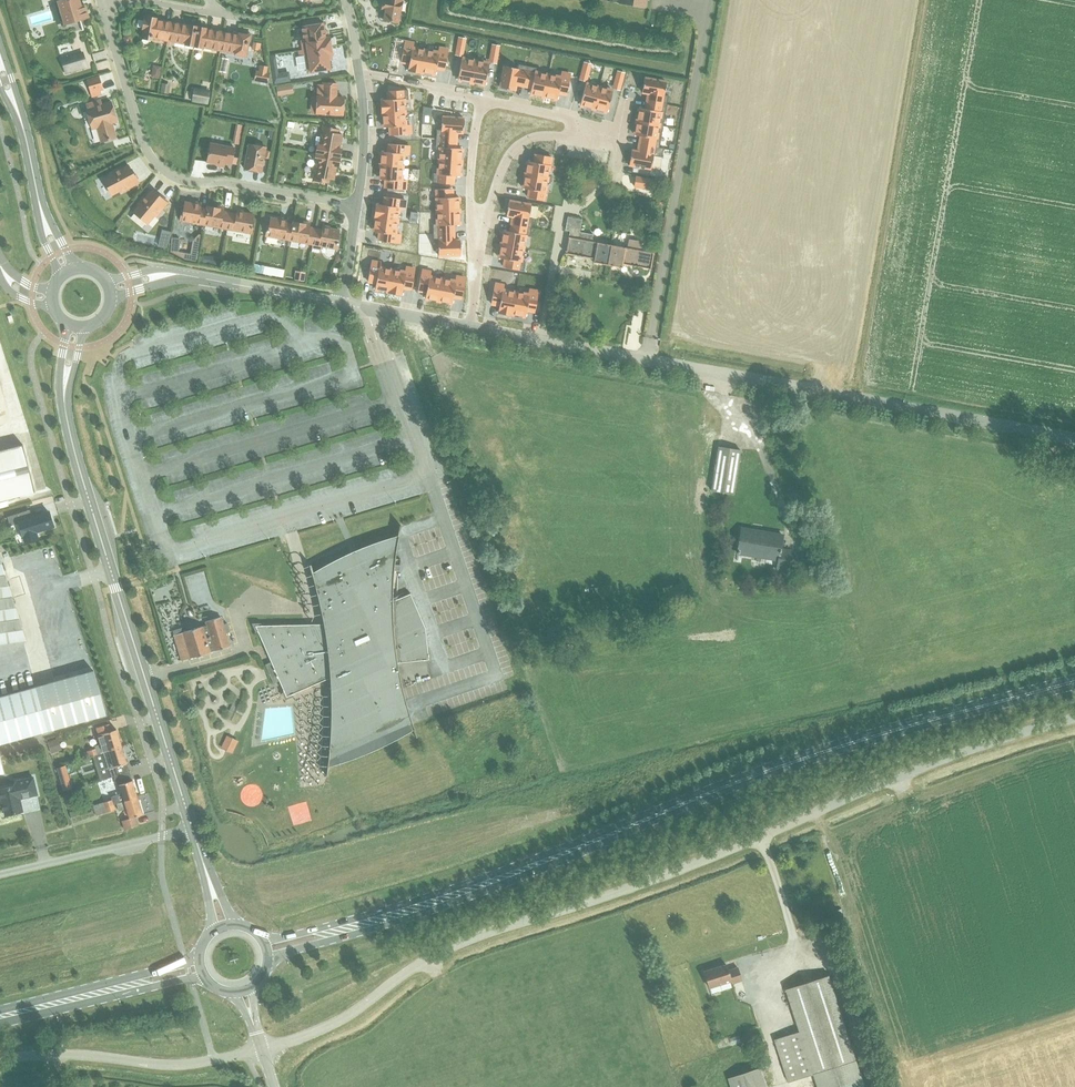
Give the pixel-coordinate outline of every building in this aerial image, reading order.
[(56,1),(55,2),(63,26),(88,17),(84,4),(80,6),(78,0),(56,0),(56,1)] [(381,9),(385,9),(383,19),(398,22),(399,12),(400,12),(402,2),(401,2),(401,0),(383,0),(381,9)] [(168,41),(172,22),(156,19),(156,18),(147,16),(146,20),(144,19),(142,28),(143,29),(141,38),(152,40),(152,38),(168,41)] [(172,22),(168,41),(185,44),(193,46),(197,26),(188,24),(188,25),(172,22)] [(323,23),(299,26),(301,40),(300,40),(302,49),(331,45),(329,37),(325,37),(323,23)] [(197,26),(193,46),(202,47),(220,50),(223,32),(206,28),(197,26)] [(223,32),(220,50),(235,53),(234,54),(245,56),(248,41),(250,41),(251,34),(243,32),(243,34),(238,33),(238,34),(223,32)] [(122,37),(122,41),(124,44),(128,45),(131,42),(131,39),(129,36),(125,35),(122,37)] [(404,42),(401,61),(409,63),(407,71),(421,73),(422,72),(421,72),(425,50),(413,48),(413,43),(404,42)] [(298,55),(297,56),(299,69),(306,68),(306,71),(308,73),(313,72),(313,71),(321,70),(330,69),(327,51),(332,51),(331,45),(302,49),(298,50),(298,55)] [(425,50),(421,72),(422,72),(435,74),(436,68),(444,69),(448,50),(438,48),(438,52),(425,50)] [(83,53),(61,59),(66,74),(87,67),(83,53)] [(275,55),(269,56),(273,84),(288,82),(286,71),(278,72),(275,55)] [(222,57),(219,72),(226,73),(228,59),(222,57)] [(461,58),(458,80),(471,82),(475,60),(461,58)] [(475,60),(471,82),(485,85),(489,63),(475,60)] [(584,62),(582,69),(589,70),(590,64),(584,62)] [(505,66),(500,87),(514,90),(515,84),(523,85),(527,66),(518,64),(517,68),(505,66)] [(208,76),(208,65),(196,65),(196,76),(208,76)] [(260,65),(258,71),(262,72),(261,81),(267,83),(269,73),(266,72),(267,66),(260,65)] [(158,77),(160,67),(155,66),(153,68),(152,76),(158,77)] [(527,66),(523,85),(531,87),(530,93),(543,96),(548,74),(535,72),(536,68),(527,66)] [(617,71),(615,77),(622,79),(624,72),(617,71)] [(548,74),(543,96),(557,99),(558,92),(566,94),(570,74),(561,73),(560,77),(548,74)] [(103,89),(99,75),(86,79),(91,97),(101,94),(100,90),(103,89)] [(644,78),(641,92),(648,93),(647,100),(666,104),(668,95),(663,94),(666,82),(644,78)] [(322,85),(318,85),(317,96),(316,96),(316,113),(342,114),(343,97),(336,97),(336,83),(323,83),(322,85)] [(585,83),(580,105),(593,108),(599,87),(585,83)] [(285,86),(276,87),(277,96),(286,94),(285,86)] [(599,87),(593,108),(606,112),(612,90),(599,87)] [(193,90),(192,101),(207,103),(209,93),(193,90)] [(388,99),(380,100),(381,114),(382,114),(382,113),(404,112),(404,99),(408,99),(407,90),(388,91),(388,99)] [(639,108),(636,121),(663,125),(666,104),(647,100),(645,109),(639,108)] [(87,110),(86,111),(92,131),(97,129),(102,143),(116,139),(111,124),(117,123),(111,103),(97,108),(95,103),(86,106),(87,110)] [(404,112),(382,113),(382,114),(383,127),(390,126),(390,135),(410,134),(409,124),(405,125),(404,112)] [(436,129),(436,138),(456,140),(456,132),(463,132),(464,118),(442,117),(441,130),(436,129)] [(636,121),(634,135),(640,136),(639,143),(659,147),(663,125),(636,121)] [(316,136),(315,144),(317,144),(315,153),(339,157),(341,149),(339,148),(342,134),(337,133),(338,129),(323,127),(321,137),(316,136)] [(436,138),(435,148),(440,148),(439,160),(461,162),(462,148),(455,148),(456,140),(436,138)] [(249,144),(244,168),(261,171),(265,147),(261,146),(260,144),(255,143),(252,145),(249,144)] [(381,151),(380,165),(402,167),(403,154),(407,155),(408,145),(388,143),(388,152),(381,151)] [(631,150),(629,164),(650,168),(653,155),(661,157),(663,148),(659,147),(639,143),(638,151),(631,150)] [(209,146),(206,161),(224,165),(224,162),(233,164),(233,163),(234,156),(235,151),(209,146)] [(339,157),(315,153),(314,161),(317,161),(313,180),(328,182),(329,178),(333,179),(336,165),(338,165),(339,157)] [(527,161),(525,174),(547,178),(551,157),(535,154),(534,162),(527,161)] [(433,173),(433,182),(453,184),(453,175),(460,176),(461,162),(439,160),(438,173),(433,173)] [(128,165),(102,178),(111,195),(129,185),(130,187),(138,182),(133,171),(132,172),(128,165)] [(380,165),(379,179),(385,179),(385,188),(405,189),(405,180),(401,180),(402,167),(380,165)] [(278,174),(276,182),(283,184),(285,175),(278,174)] [(525,174),(523,188),(529,189),(528,197),(543,200),(547,178),(525,174)] [(635,176),(633,187),(652,190),(654,179),(635,176)] [(452,188),(436,189),(437,211),(459,210),(458,197),(452,197),(452,188)] [(151,189),(133,212),(147,223),(160,208),(162,209),(168,202),(158,194),(157,194),(151,189)] [(376,204),(374,218),(375,218),(375,217),(397,221),(399,208),(403,209),(404,199),(385,196),(383,205),(376,204)] [(509,201),(506,215),(513,216),(511,224),(531,227),(533,218),(528,217),(530,205),(509,201)] [(203,224),(206,208),(200,207),(201,205),(184,202),(183,209),(181,209),(179,220),(203,224)] [(226,228),(229,212),(223,211),(223,209),(207,206),(206,208),(203,224),(226,228)] [(437,224),(433,224),(433,233),(453,232),(453,224),(459,224),(459,210),(437,211),(437,224)] [(236,214),(229,212),(226,228),(251,233),(253,222),(251,221),(253,214),(236,211),(236,214)] [(416,222),(417,213),(410,212),(409,221),(416,222)] [(293,224),(292,224),(286,223),(287,220),(270,217),(269,225),(267,224),(265,235),(290,240),(293,224)] [(375,218),(373,231),(380,232),(378,240),(398,243),(399,236),(395,235),(397,221),(375,217),(375,218)] [(607,265),(610,244),(591,241),(592,234),(578,232),(581,220),(567,217),(565,230),(569,231),(565,253),(593,258),(593,262),(607,265)] [(293,224),(290,240),(312,244),(315,228),(309,227),(309,224),(293,221),(292,224),(293,224)] [(503,230),(501,244),(523,248),(525,235),(529,236),(531,227),(511,224),(510,231),(503,230)] [(322,229),(315,228),(312,244),(337,249),(339,237),(337,237),(339,230),(322,227),(322,229)] [(453,232),(433,233),(433,242),(438,242),(438,255),(460,254),(460,240),(453,240),(453,232)] [(193,240),(191,253),(197,254),(200,234),(198,234),(193,240)] [(172,237),(171,250),(178,251),(180,238),(172,237)] [(630,248),(610,244),(607,265),(621,267),(622,263),(650,269),(653,252),(640,250),(641,243),(631,241),(630,248)] [(501,244),(498,257),(505,259),(503,267),(523,270),(525,261),(520,260),(523,248),(501,244)] [(210,256),(209,263),(217,265),(218,258),(210,256)] [(364,256),(362,268),(370,269),(367,283),(375,285),(374,291),(387,294),(387,292),(388,293),(392,269),(380,267),(380,263),(371,261),(372,258),(364,256)] [(392,269),(388,293),(401,295),(403,287),(411,289),(415,269),(405,267),(404,272),(392,269)] [(421,270),(418,290),(426,291),(425,298),(438,300),(442,278),(430,276),(431,272),(421,270)] [(295,271),(294,280),(304,281),(306,272),(295,271)] [(442,278),(438,300),(452,303),(453,296),(461,298),(465,278),(456,276),(455,281),(442,278)] [(491,278),(489,287),(494,288),(491,303),(499,305),(498,313),(511,315),(515,292),(503,290),(504,285),(494,284),(495,279),(491,278)] [(515,292),(511,315),(518,316),(518,315),(525,316),(526,310),(534,311),(538,291),(529,290),(528,294),(515,292)] [(476,435),(478,449),(492,448),(490,434),(476,435)] [(0,450),(0,500),(34,492),(22,445),(0,450)] [(732,493),(739,449),(717,446),(710,490),(732,493)] [(28,510),(7,517),(9,525),(19,521),(24,535),(26,541),(38,537),(36,530),(52,525),(48,512),(31,517),(28,510)] [(260,625),(255,625),(257,630),(271,662),(265,664),(273,683),(279,680),(283,691),(286,696),(291,694),(320,682),(330,677),(330,678),(330,683),(330,688),(330,691),(330,725),(329,745),(329,748),(327,761),(326,775),(327,775),(328,766),(328,765),(340,758),(352,752),(363,747),(375,741),(389,736),(406,730),(412,728),(413,729),(415,736),(417,736),(412,723),(408,711),(405,699),(403,688),(397,663),(429,659),(425,627),(410,593),(405,595),(392,600),(392,590),(393,573),(393,570),(397,545),(397,540),(399,533),(400,529),(400,525),(399,525),(397,535),(385,542),(375,548),(365,553),(345,561),(328,567),(319,570),(313,572),(312,572),(310,564),(309,564),(311,572),(314,583),(317,594),(319,604),(321,611),(311,623),(306,624),(293,624),(268,625),(260,625)] [(785,570),(789,549),(779,548),(781,534),(739,527),(735,552),(777,558),(775,569),(785,570)] [(26,640),(0,558),(0,644),(26,640)] [(182,627),(172,630),(181,660),(190,657),(210,652),(210,651),(214,650),(229,646),(225,633),(229,632),(227,623),(223,624),(220,617),(205,621),(206,625),(202,626),(183,632),(182,627)] [(105,714),(93,670),(37,686),(0,696),(0,743),(105,714)] [(120,746),(115,729),(110,731),(108,723),(95,727),(100,744),(94,746),(95,749),(87,751),(88,755),(98,752),(100,752),(102,751),(120,746)] [(236,740),(224,734),(219,746),(230,752),(236,740)] [(57,740),(47,743),(50,754),(61,751),(57,740)] [(98,752),(94,754),(102,779),(114,776),(128,771),(126,763),(120,746),(102,751),(100,752),(98,752)] [(113,803),(116,803),(136,796),(128,771),(114,776),(116,784),(118,783),(121,793),(111,796),(112,799),(93,804),(94,809),(113,803)] [(68,776),(59,779),(63,791),(72,788),(68,776)] [(5,815),(22,811),(19,798),(37,794),(33,777),(15,781),(16,785),(0,789),(0,794),(1,798),(0,798),(0,807),(3,806),(5,815)] [(247,808),(257,796),(243,784),(233,797),(247,808)] [(116,803),(118,810),(125,808),(128,818),(121,820),(123,829),(137,825),(134,816),(141,814),(136,796),(116,803)] [(113,803),(94,809),(96,815),(115,809),(113,803)] [(63,820),(59,808),(54,810),(58,822),(63,820)] [(731,983),(741,980),(737,967),(728,970),(726,964),(704,971),(709,987),(731,980),(731,983)] [(829,975),(786,989),(800,1031),(775,1039),(789,1082),(814,1074),(818,1086),(865,1086),(829,975)] [(750,1031),(740,1034),(742,1040),(752,1038),(750,1031)] [(760,1067),(728,1077),(732,1086),(767,1086),(760,1067)]
